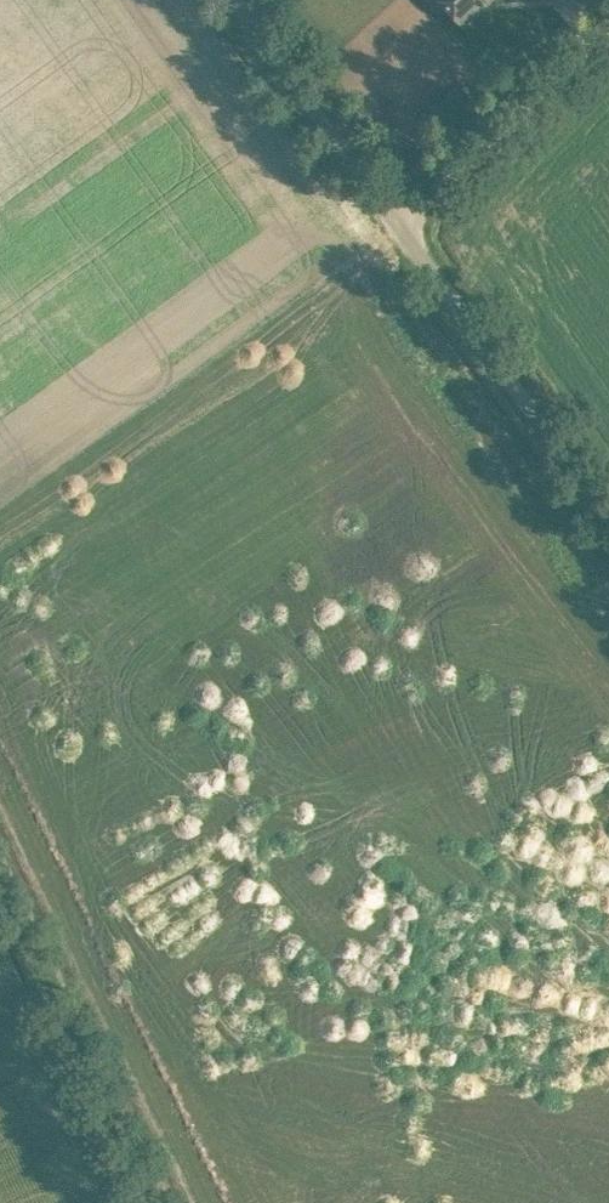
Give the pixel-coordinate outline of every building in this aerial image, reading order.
[(461,23),(487,0),(441,0),(461,23)]
